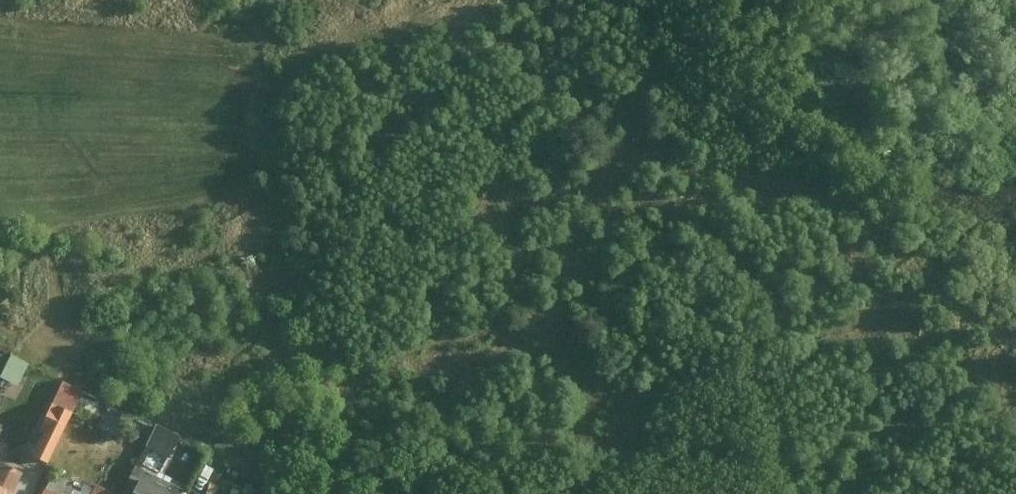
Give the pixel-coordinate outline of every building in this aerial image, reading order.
[(29,455),(51,465),(83,395),(61,385),(29,455)] [(178,480),(150,465),(136,493),(171,493),(178,480)] [(97,493),(127,493),(103,481),(97,493)] [(19,492),(0,482),(0,493),(18,493),(19,492)]
